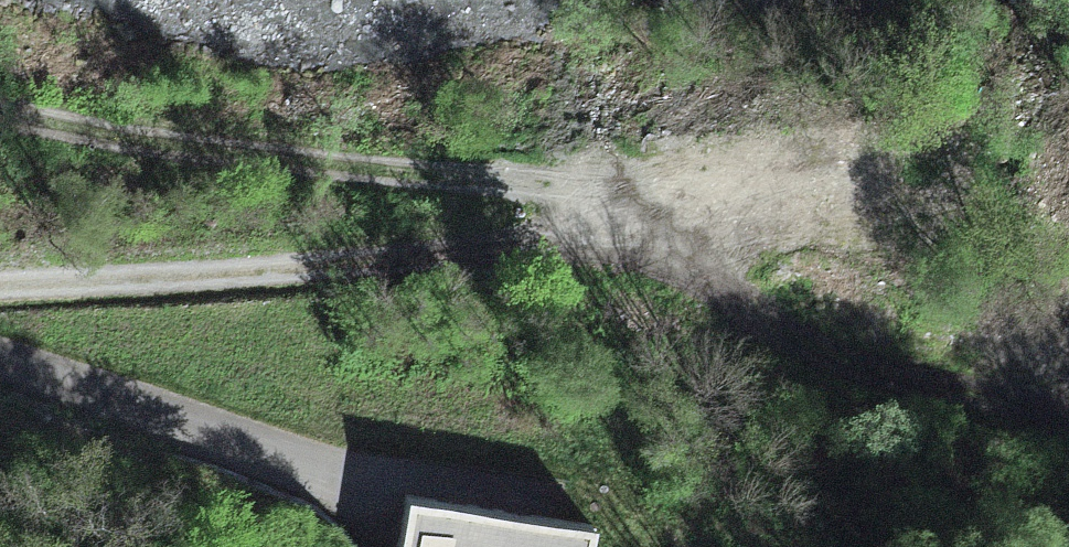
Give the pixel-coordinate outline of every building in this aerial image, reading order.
[(411,504),(404,546),(597,546),(599,536),(514,522),(411,504)]
